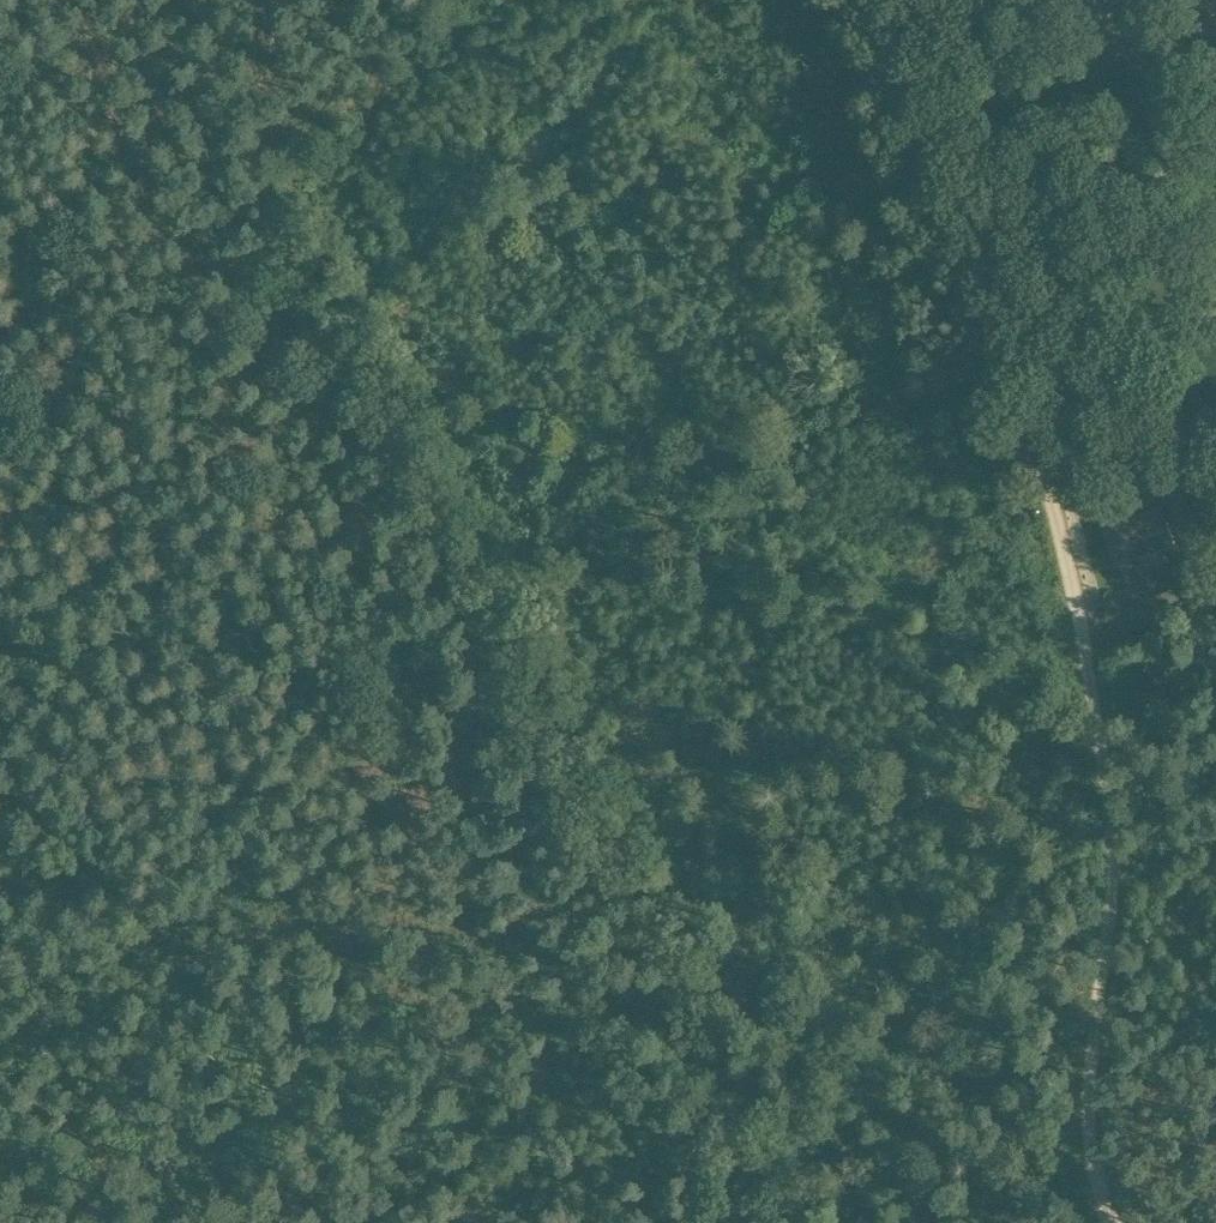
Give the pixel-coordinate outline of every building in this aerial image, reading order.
[(1176,565),(1147,576),(1153,594),(1182,583),(1176,565)] [(1204,587),(1208,604),(1215,603),(1215,585),(1204,587)]
